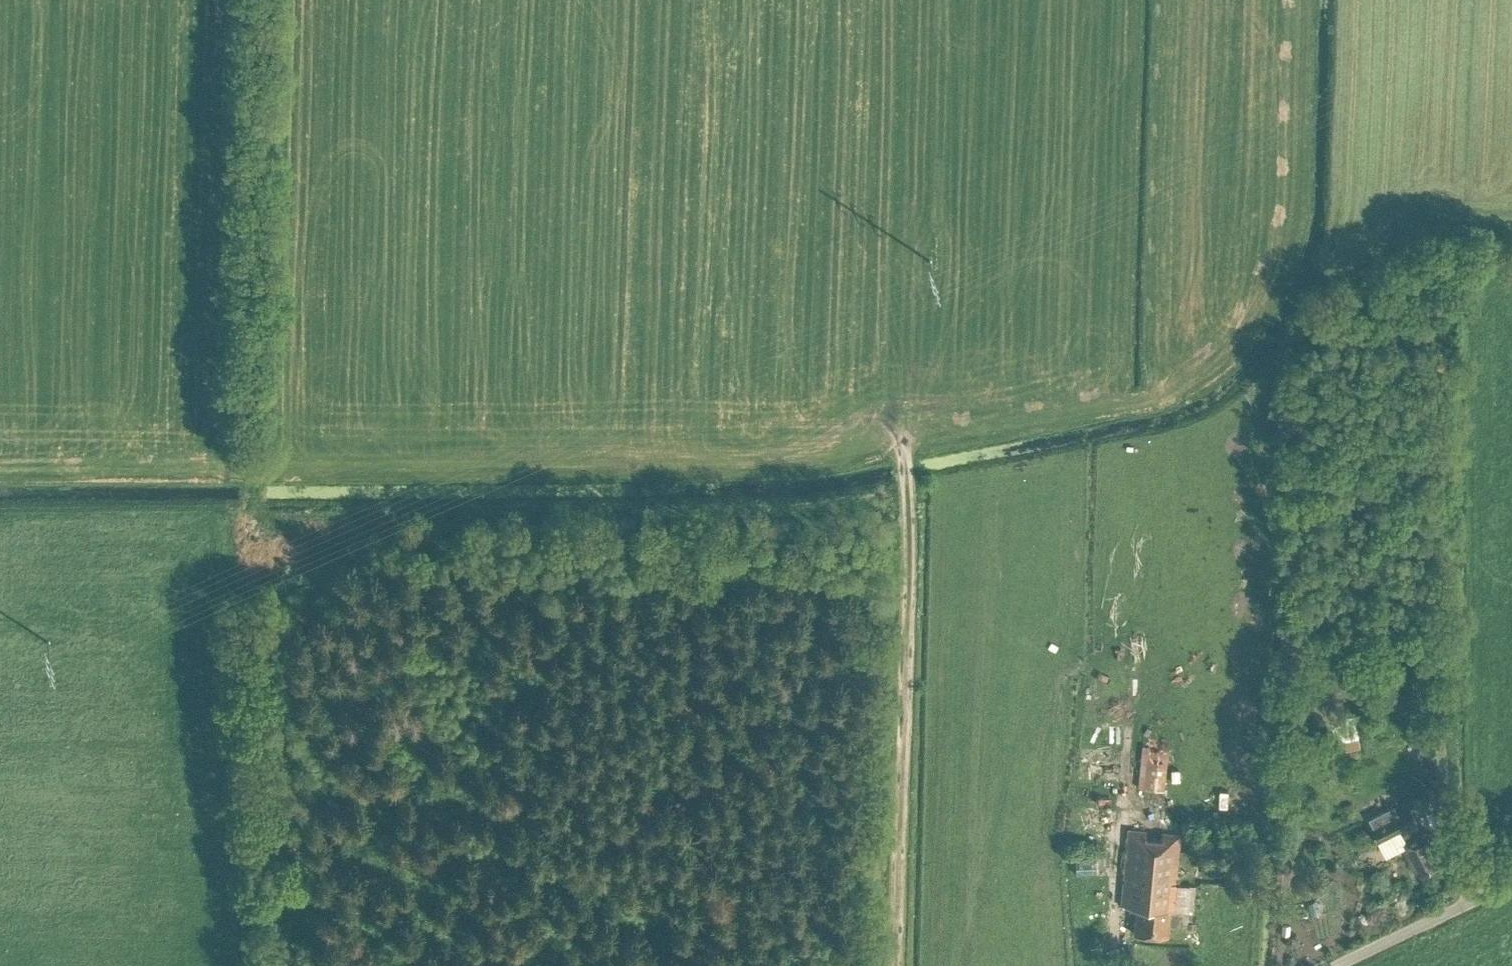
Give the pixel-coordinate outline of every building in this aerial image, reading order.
[(1449,769),(1445,726),(1425,728),(1430,771),(1449,769)] [(1142,736),(1138,785),(1163,787),(1167,739),(1142,736)] [(1370,815),(1374,824),(1382,839),(1403,829),(1407,836),(1402,838),(1417,868),(1422,866),(1424,871),(1440,863),(1431,843),(1435,841),(1427,826),(1418,830),(1415,823),(1419,821),(1412,805),(1399,811),(1395,803),(1370,815)] [(1193,909),(1195,882),(1176,880),(1181,831),(1129,826),(1122,902),(1138,903),(1135,930),(1169,933),(1170,921),(1179,922),(1180,908),(1193,909)]
